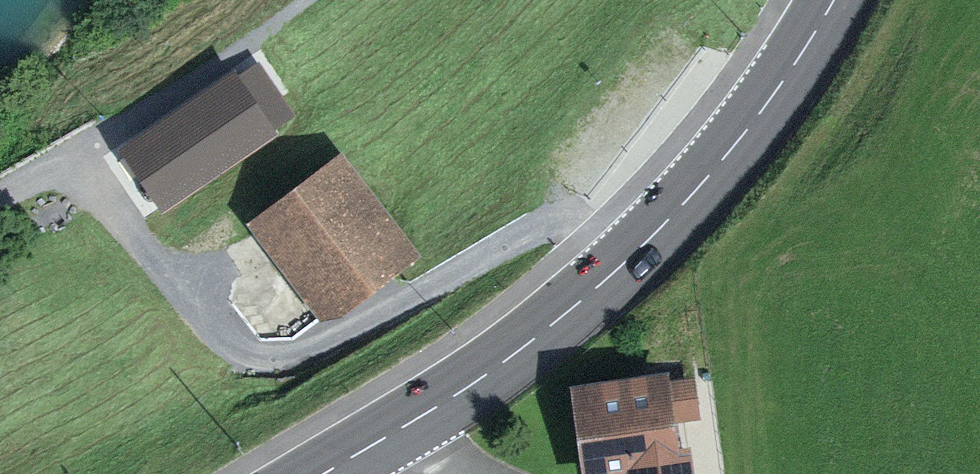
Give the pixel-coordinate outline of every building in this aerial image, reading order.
[(142,154),(170,194),(253,134),(225,94),(142,154)] [(416,247),(344,153),(261,215),(333,310),(416,247)] [(574,380),(585,473),(633,467),(633,473),(695,473),(681,366),(574,380)]
